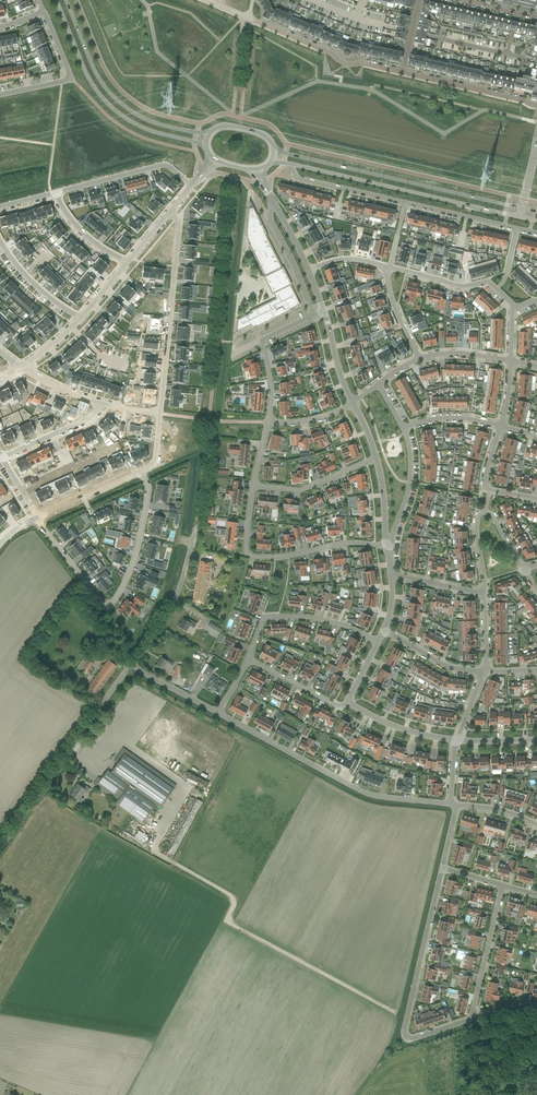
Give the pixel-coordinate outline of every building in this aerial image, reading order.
[(24,0),(21,0),(18,1),(19,4),(18,5),(20,11),(25,9),(25,10),(30,9),(29,7),(32,6),(29,0),(25,2),(24,0)] [(261,4),(264,11),(272,8),(268,0),(261,4)] [(404,6),(413,8),(415,0),(406,0),(405,5),(404,6)] [(511,3),(536,9),(536,0),(512,0),(511,3)] [(428,12),(431,11),(424,1),(423,7),(420,18),(427,20),(428,12)] [(440,14),(442,5),(431,2),(424,1),(431,11),(433,10),(438,11),(436,17),(439,17),(440,14)] [(442,5),(440,14),(445,16),(448,6),(442,5)] [(445,16),(445,18),(451,20),(453,8),(448,6),(445,16)] [(265,12),(263,17),(264,18),(267,20),(267,19),(269,20),(270,17),(272,18),(273,18),(275,12),(273,11),(273,10),(272,8),(264,11),(265,12)] [(451,20),(456,21),(459,9),(453,8),(451,20)] [(272,18),(272,19),(278,21),(283,9),(282,11),(276,9),(275,12),(273,18),(272,18)] [(283,9),(278,21),(283,23),(288,11),(283,9)] [(456,21),(462,22),(465,10),(459,9),(456,21)] [(462,22),(468,24),(471,12),(465,10),(462,22)] [(288,11),(283,23),(289,26),(292,18),(294,14),(294,13),(293,16),(288,14),(289,12),(288,11)] [(468,24),(474,25),(474,22),(476,13),(471,12),(468,24)] [(292,18),(289,26),(295,28),(300,16),(294,14),(292,18)] [(396,20),(409,23),(410,17),(400,14),(399,20),(396,20)] [(485,28),(486,25),(488,16),(482,14),(480,24),(479,26),(485,28)] [(300,16),(295,28),(302,31),(306,21),(300,18),(301,16),(300,16)] [(492,26),(494,17),(488,16),(486,25),(492,26)] [(498,28),(500,18),(494,17),(492,26),(491,30),(497,32),(498,28)] [(432,21),(427,20),(420,18),(419,25),(430,27),(432,21)] [(504,29),(506,20),(500,18),(498,28),(504,29)] [(396,32),(395,38),(398,39),(401,40),(405,40),(406,34),(406,31),(407,29),(409,23),(396,20),(395,26),(399,27),(399,30),(398,32),(396,32)] [(524,24),(518,22),(517,23),(514,22),(512,22),(512,21),(506,20),(504,29),(504,31),(509,33),(510,30),(512,30),(515,31),(515,34),(521,36),(524,24)] [(306,21),(302,31),(308,34),(311,26),(312,24),(306,22),(306,21)] [(311,26),(308,34),(313,36),(319,24),(313,22),(312,24),(311,26)] [(38,33),(37,30),(40,29),(38,23),(36,24),(35,23),(30,25),(31,26),(27,28),(29,34),(31,33),(32,36),(38,33)] [(536,23),(536,24),(536,26),(536,27),(530,25),(527,37),(533,38),(531,47),(530,51),(536,52),(536,24),(536,23)] [(319,24),(313,36),(319,38),(322,30),(323,30),(324,28),(323,28),(323,29),(318,27),(319,24)] [(527,37),(530,25),(524,24),(521,36),(527,37)] [(417,31),(418,31),(426,33),(427,33),(429,34),(430,27),(419,25),(417,30),(417,31)] [(322,30),(319,38),(325,41),(330,31),(324,28),(323,30),(322,30)] [(330,31),(325,41),(332,44),(336,33),(331,31),(330,31)] [(30,43),(44,38),(42,32),(38,33),(32,36),(30,37),(33,42),(30,43)] [(336,33),(332,44),(338,47),(341,41),(342,38),(341,38),(335,36),(336,34),(336,33)] [(12,45),(18,44),(16,34),(10,35),(12,45)] [(425,38),(416,36),(415,37),(416,37),(414,43),(419,44),(424,45),(426,46),(428,39),(425,38)] [(44,48),(43,45),(46,44),(44,38),(30,43),(33,49),(35,48),(36,51),(44,48)] [(338,47),(337,49),(344,51),(348,41),(345,40),(342,38),(341,41),(338,47)] [(348,41),(344,51),(345,55),(349,57),(352,54),(354,46),(350,45),(347,43),(348,41)] [(361,47),(359,53),(359,54),(366,55),(369,42),(362,41),(360,47),(361,47)] [(369,42),(366,55),(371,56),(374,46),(368,45),(369,42)] [(374,46),(371,56),(377,58),(380,45),(374,44),(373,46),(374,46)] [(380,45),(377,58),(383,59),(386,46),(380,45)] [(354,46),(352,54),(359,56),(359,54),(359,53),(361,47),(360,47),(354,46)] [(386,46),(383,59),(389,60),(391,48),(386,46)] [(38,57),(49,53),(47,47),(44,48),(36,51),(35,51),(38,57)] [(391,48),(389,60),(394,62),(397,49),(397,50),(391,49),(392,48),(391,48)] [(397,49),(394,62),(400,63),(401,60),(402,60),(403,57),(402,56),(403,50),(397,49)] [(51,58),(49,53),(38,57),(40,63),(43,62),(51,58)] [(409,58),(408,61),(409,62),(408,65),(414,66),(417,55),(411,54),(410,58),(409,58)] [(423,58),(417,56),(417,55),(414,66),(420,68),(423,58)] [(55,68),(52,61),(52,62),(51,58),(43,62),(44,65),(46,71),(55,68)] [(420,68),(426,69),(428,59),(423,58),(420,68)] [(435,61),(428,60),(428,59),(426,69),(426,68),(433,70),(435,61)] [(435,61),(433,70),(440,71),(442,63),(435,61)] [(527,62),(526,68),(536,71),(536,64),(527,62)] [(448,64),(448,65),(442,63),(440,71),(446,73),(446,74),(448,64)] [(460,66),(454,65),(452,75),(458,76),(460,66)] [(17,67),(19,76),(25,75),(24,72),(24,70),(24,69),(23,66),(17,67)] [(466,68),(460,66),(458,76),(463,78),(466,68)] [(472,69),(466,68),(463,78),(469,79),(472,69)] [(526,68),(525,72),(523,79),(517,78),(515,90),(527,92),(533,94),(531,100),(536,102),(536,71),(526,68)] [(472,69),(469,79),(475,80),(477,70),(472,69)] [(483,72),(477,70),(475,80),(481,82),(483,72)] [(483,72),(481,82),(481,81),(491,83),(491,84),(494,72),(487,71),(487,74),(483,73),(483,72)] [(494,72),(491,84),(497,85),(499,74),(494,72)] [(502,87),(505,75),(499,74),(497,85),(502,87)] [(508,88),(511,76),(505,75),(502,87),(508,88)] [(515,90),(517,78),(511,76),(508,88),(515,90)] [(162,175),(154,177),(155,183),(161,182),(167,187),(166,187),(173,192),(180,185),(173,179),(171,182),(163,175),(162,175)] [(145,177),(134,180),(136,188),(142,187),(143,189),(149,188),(148,185),(147,185),(145,177)] [(134,180),(124,183),(127,195),(130,194),(129,190),(136,188),(134,180)] [(288,198),(289,198),(291,187),(279,184),(279,185),(278,185),(277,185),(276,189),(277,190),(278,190),(278,191),(283,192),(283,195),(289,196),(288,198)] [(115,186),(105,189),(107,198),(108,200),(118,198),(120,205),(123,204),(120,190),(117,191),(115,186)] [(295,200),(297,188),(292,186),(289,198),(295,200)] [(300,201),(303,189),(297,188),(295,200),(300,201)] [(306,202),(309,190),(303,189),(300,201),(306,202)] [(312,204),(314,192),(309,190),(306,202),(312,204)] [(98,191),(88,194),(90,202),(97,200),(98,205),(104,203),(102,197),(99,197),(98,191)] [(317,205),(320,193),(315,192),(314,192),(312,204),(311,205),(317,206),(317,205)] [(149,205),(147,207),(148,208),(148,209),(154,214),(161,205),(157,202),(159,201),(162,198),(156,193),(153,196),(154,197),(153,199),(155,201),(152,203),(151,203),(150,204),(150,203),(149,205)] [(323,206),(326,195),(320,193),(317,205),(323,206)] [(80,194),(68,197),(70,205),(82,202),(80,194)] [(332,196),(326,195),(323,206),(329,208),(331,201),(334,202),(335,198),(332,198),(332,196)] [(192,207),(199,213),(204,207),(213,209),(214,209),(216,200),(201,197),(200,198),(199,198),(200,198),(199,198),(197,200),(197,201),(192,207)] [(347,212),(353,213),(355,202),(349,200),(349,202),(345,201),(345,204),(348,205),(347,212)] [(358,215),(361,203),(355,202),(353,213),(358,215)] [(358,215),(364,216),(367,204),(361,203),(358,215)] [(370,217),(373,205),(367,204),(364,216),(370,217)] [(50,205),(44,206),(48,219),(48,217),(53,216),(50,205)] [(376,219),(378,207),(373,205),(370,217),(376,219)] [(44,206),(39,208),(42,220),(48,219),(44,206)] [(381,220),(384,208),(378,207),(376,219),(381,220)] [(39,208),(33,209),(36,222),(42,220),(39,208)] [(265,235),(266,234),(257,215),(256,216),(253,209),(248,209),(248,208),(245,236),(248,243),(249,243),(250,245),(249,245),(266,279),(264,280),(272,295),(273,294),(275,299),(251,311),(252,313),(250,314),(249,313),(237,320),(235,334),(236,334),(236,333),(252,325),(253,328),(256,327),(256,328),(291,311),(291,310),(300,305),(291,285),(287,275),(283,271),(281,268),(282,268),(267,237),(266,237),(265,235)] [(387,221),(390,209),(384,208),(381,220),(381,221),(387,223),(387,221)] [(33,210),(28,212),(30,222),(36,220),(36,222),(33,209),(33,210)] [(387,221),(393,223),(394,220),(396,220),(397,213),(396,213),(396,211),(390,209),(387,221)] [(28,212),(22,213),(24,223),(30,222),(28,212)] [(90,213),(86,215),(89,218),(86,222),(95,230),(103,220),(97,214),(96,214),(93,212),(90,213)] [(311,215),(298,212),(302,219),(299,220),(304,229),(310,225),(307,221),(313,218),(311,215)] [(16,214),(19,226),(19,224),(24,223),(22,213),(16,215),(16,214)] [(16,214),(10,215),(13,228),(19,226),(16,214)] [(131,220),(128,224),(131,227),(131,228),(137,233),(144,224),(141,221),(144,217),(141,214),(137,219),(138,220),(135,223),(131,220)] [(412,227),(415,215),(409,214),(409,216),(407,215),(405,222),(407,223),(406,226),(412,227)] [(5,216),(4,216),(7,227),(7,226),(12,225),(13,228),(10,215),(5,217),(5,216)] [(103,220),(95,230),(101,236),(102,234),(106,238),(111,232),(105,226),(112,218),(107,215),(103,220)] [(418,228),(421,217),(415,215),(412,227),(418,228)] [(424,230),(427,218),(421,217),(418,228),(424,230)] [(430,231),(432,219),(427,218),(424,230),(430,231)] [(435,232),(438,220),(432,219),(430,231),(435,232)] [(441,234),(444,222),(438,221),(438,220),(435,232),(441,234)] [(447,235),(450,223),(444,222),(441,234),(447,235)] [(48,227),(45,229),(52,237),(62,228),(58,223),(53,227),(51,224),(50,225),(48,227)] [(456,225),(450,223),(447,235),(453,237),(455,230),(458,231),(459,227),(455,226),(456,225)] [(187,229),(187,234),(187,239),(198,240),(199,235),(200,226),(195,225),(188,225),(188,229),(187,229)] [(62,228),(52,237),(58,245),(64,240),(61,237),(66,233),(62,228)] [(308,234),(311,239),(322,233),(321,233),(318,228),(308,234)] [(115,243),(124,251),(131,242),(127,240),(131,235),(124,229),(120,233),(120,234),(122,235),(115,243)] [(479,231),(476,230),(474,230),(473,229),(473,230),(469,230),(469,232),(472,233),(471,241),(477,242),(479,231)] [(342,232),(334,231),(335,241),(341,241),(341,250),(350,250),(351,246),(355,246),(356,236),(351,235),(350,239),(342,238),(342,232)] [(477,242),(483,244),(483,241),(485,232),(481,231),(480,231),(479,231),(477,242)] [(322,233),(311,239),(314,245),(321,241),(323,244),(326,242),(329,240),(328,237),(325,238),(322,233)] [(16,239),(13,241),(16,244),(15,245),(18,250),(28,242),(25,237),(21,239),(19,236),(16,239)] [(500,245),(506,247),(508,237),(502,236),(500,245)] [(64,240),(58,245),(66,253),(75,242),(71,238),(67,243),(64,240)] [(361,238),(358,249),(362,250),(362,251),(365,252),(365,251),(369,252),(370,246),(373,246),(374,241),(361,238)] [(376,241),(374,251),(377,252),(376,256),(386,258),(389,242),(380,240),(380,242),(376,241)] [(524,251),(526,241),(520,240),(518,249),(524,251)] [(28,242),(18,250),(22,254),(31,247),(30,248),(27,244),(29,242),(28,242)] [(75,242),(66,253),(67,253),(67,252),(71,256),(80,246),(75,242)] [(321,250),(317,252),(320,258),(331,252),(328,248),(329,247),(326,242),(318,246),(321,250)] [(402,247),(398,262),(407,264),(409,255),(413,256),(415,250),(411,249),(410,249),(411,246),(406,244),(405,248),(402,247)] [(186,245),(185,259),(192,260),(192,263),(200,264),(201,260),(195,260),(197,246),(186,245)] [(80,246),(71,256),(76,260),(84,250),(80,246)] [(31,247),(22,254),(26,259),(27,258),(29,261),(32,258),(30,256),(35,252),(31,247)] [(84,250),(78,258),(82,262),(84,260),(89,255),(89,254),(84,250)] [(418,253),(415,263),(416,263),(415,264),(421,266),(421,265),(423,265),(425,266),(426,262),(429,263),(431,252),(427,250),(426,255),(418,253)] [(434,256),(431,268),(440,271),(443,258),(434,256)] [(98,257),(94,262),(104,271),(109,266),(98,257)] [(492,273),(499,271),(496,259),(489,261),(492,273)] [(446,261),(445,268),(448,269),(447,272),(450,273),(450,274),(455,275),(455,274),(456,274),(457,270),(460,269),(458,263),(455,263),(446,261)] [(492,273),(489,261),(482,263),(485,275),(492,273)] [(90,267),(87,270),(93,275),(95,272),(100,276),(104,271),(94,262),(95,263),(91,268),(90,267)] [(485,275),(482,263),(475,265),(478,277),(485,275)] [(40,267),(37,270),(39,273),(38,274),(43,278),(52,269),(47,264),(42,269),(40,267)] [(185,268),(184,280),(193,281),(194,273),(196,274),(197,265),(191,264),(190,268),(185,268)] [(478,277),(475,265),(468,267),(471,279),(478,277)] [(525,270),(520,265),(511,274),(517,279),(525,270)] [(143,267),(141,279),(145,279),(145,282),(148,283),(150,267),(147,267),(143,267)] [(150,267),(148,283),(149,281),(155,282),(157,269),(150,267)] [(338,272),(337,273),(335,267),(325,271),(327,276),(338,272)] [(356,275),(373,278),(375,270),(357,267),(356,275)] [(52,269),(43,278),(47,282),(55,274),(51,270),(52,269)] [(157,269),(155,282),(163,283),(164,277),(164,274),(165,270),(161,269),(157,269)] [(87,270),(81,278),(90,286),(95,281),(90,278),(93,275),(87,270)] [(517,279),(522,284),(530,275),(525,270),(517,279)] [(327,276),(329,283),(338,280),(339,283),(340,283),(345,281),(344,277),(341,279),(338,272),(327,276)] [(55,274),(47,282),(51,286),(60,277),(56,273),(55,274)] [(522,284),(527,289),(536,280),(530,275),(522,284)] [(60,277),(51,286),(56,290),(57,289),(62,284),(64,282),(65,281),(60,277)] [(81,278),(77,282),(87,291),(90,286),(81,278)] [(341,286),(333,289),(335,295),(346,291),(344,286),(345,285),(345,284),(348,283),(347,280),(345,281),(340,283),(341,286)] [(533,294),(536,290),(536,282),(536,280),(527,289),(533,294)] [(10,281),(3,288),(8,292),(14,284),(10,281)] [(372,295),(382,291),(380,285),(376,286),(374,281),(357,288),(358,292),(365,290),(366,292),(370,290),(372,295)] [(77,282),(73,287),(84,296),(83,295),(87,291),(77,282)] [(408,282),(405,292),(410,294),(410,297),(415,298),(416,296),(421,297),(423,290),(419,289),(420,285),(417,284),(413,283),(408,282)] [(14,284),(8,292),(11,295),(9,298),(18,288),(14,284)] [(128,285),(123,290),(134,299),(138,295),(141,292),(135,287),(133,290),(128,285)] [(182,287),(180,300),(191,301),(192,292),(197,292),(197,286),(189,285),(188,288),(182,287)] [(74,288),(70,292),(80,301),(84,296),(73,287),(74,288)] [(18,288),(9,298),(13,302),(14,302),(22,294),(17,289),(18,288)] [(436,306),(436,309),(444,311),(447,300),(443,299),(444,293),(439,291),(434,290),(429,289),(426,299),(436,302),(435,305),(436,306)] [(123,290),(119,295),(124,300),(122,303),(127,307),(134,299),(123,290)] [(349,297),(346,291),(335,295),(337,302),(349,297)] [(70,292),(66,297),(75,305),(80,301),(70,292)] [(479,306),(488,297),(482,292),(474,301),(479,306)] [(22,294),(14,302),(15,303),(19,307),(27,298),(22,294)] [(386,306),(385,302),(384,299),(383,298),(376,301),(375,297),(368,300),(370,306),(374,305),(376,309),(386,306)] [(449,301),(445,315),(450,317),(453,308),(463,309),(467,309),(469,313),(473,311),(470,304),(466,306),(464,306),(465,299),(461,298),(461,297),(457,297),(457,298),(452,297),(452,302),(449,301)] [(485,311),(493,302),(488,297),(479,306),(485,311)] [(27,298),(19,307),(23,310),(24,311),(32,303),(27,298)] [(144,309),(143,314),(154,316),(160,316),(160,313),(161,313),(163,299),(153,298),(152,310),(144,309)] [(114,301),(110,306),(121,315),(127,307),(122,303),(119,306),(119,305),(118,304),(114,301)] [(32,303),(24,311),(25,312),(29,316),(37,307),(34,304),(32,302),(32,303)] [(485,311),(490,316),(498,307),(493,302),(485,311)] [(340,308),(342,314),(353,310),(351,304),(340,308)] [(179,318),(179,319),(183,319),(183,321),(190,322),(191,310),(199,311),(200,306),(188,305),(187,307),(180,306),(179,316),(179,318)] [(110,306),(106,311),(109,314),(111,315),(111,316),(109,318),(114,323),(121,315),(110,306)] [(355,317),(353,310),(342,314),(344,320),(355,317)] [(391,319),(389,313),(384,315),(383,310),(371,315),(372,320),(378,318),(380,323),(378,324),(391,319)] [(49,313),(40,320),(50,331),(55,326),(50,321),(53,318),(49,313)] [(143,314),(142,319),(149,320),(148,331),(159,333),(159,328),(160,328),(160,324),(159,324),(160,319),(154,319),(154,316),(143,314)] [(420,314),(410,318),(413,326),(417,324),(420,331),(428,327),(423,329),(421,324),(423,324),(423,323),(425,322),(423,318),(422,318),(420,314)] [(535,321),(532,314),(522,318),(525,325),(535,321)] [(101,317),(97,322),(107,331),(114,323),(109,318),(106,321),(101,317)] [(378,324),(380,330),(376,331),(376,332),(377,334),(371,337),(372,342),(387,335),(385,330),(384,329),(393,326),(391,319),(378,324)] [(34,324),(31,327),(37,333),(40,331),(45,336),(50,331),(40,320),(35,325),(34,324)] [(0,328),(0,336),(0,337),(6,332),(8,334),(13,329),(6,322),(0,328)] [(97,322),(93,326),(102,335),(106,331),(107,331),(97,322)] [(447,342),(457,342),(457,338),(463,338),(463,322),(457,322),(457,324),(455,324),(455,329),(457,329),(456,333),(447,333),(447,342)] [(464,322),(464,338),(469,338),(469,342),(477,343),(477,333),(470,333),(470,331),(471,331),(471,325),(470,325),(470,323),(464,322)] [(178,327),(176,340),(188,341),(189,331),(201,332),(201,326),(186,324),(186,328),(178,327)] [(345,327),(347,333),(360,330),(358,324),(357,324),(354,325),(345,327)] [(93,326),(88,331),(98,340),(102,335),(93,326)] [(25,332),(20,336),(28,347),(34,343),(30,337),(33,335),(27,328),(24,330),(25,332)] [(519,332),(519,340),(531,340),(532,333),(531,333),(531,329),(524,329),(524,332),(519,332)] [(311,342),(316,341),(313,330),(305,332),(307,337),(301,338),(303,344),(302,345),(303,349),(313,346),(312,342),(311,342)] [(360,330),(347,333),(348,340),(357,338),(358,341),(363,340),(362,337),(360,337),(359,331),(360,330)] [(88,331),(84,336),(92,343),(96,338),(98,340),(88,331)] [(427,334),(427,336),(423,336),(425,347),(430,346),(434,345),(433,345),(437,344),(436,334),(433,335),(432,333),(427,334)] [(20,336),(14,340),(17,345),(16,346),(19,349),(20,348),(23,351),(28,347),(20,336)] [(143,338),(142,348),(157,349),(158,340),(143,338)] [(366,339),(363,340),(358,341),(357,341),(358,345),(350,347),(351,353),(363,350),(362,344),(367,343),(366,339)] [(80,340),(75,344),(84,354),(88,350),(80,340)] [(397,347),(402,356),(408,352),(402,341),(397,344),(394,340),(391,341),(395,348),(397,347)] [(272,348),(269,350),(273,358),(286,351),(282,343),(280,345),(279,344),(271,348),(272,348)] [(75,344),(71,348),(79,358),(80,358),(78,356),(82,352),(84,354),(75,344)] [(175,352),(175,355),(176,356),(175,360),(187,362),(188,347),(176,346),(176,352),(175,352)] [(71,348),(66,352),(75,362),(79,358),(71,348)] [(383,352),(388,362),(395,359),(394,357),(397,355),(394,349),(390,350),(389,348),(383,352)] [(317,361),(318,361),(317,352),(316,350),(310,352),(310,350),(304,351),(304,349),(299,351),(300,355),(305,353),(305,355),(309,354),(310,362),(311,367),(318,366),(317,361)] [(365,356),(363,350),(351,353),(353,359),(365,356)] [(66,352),(62,357),(66,362),(63,364),(68,370),(71,367),(70,366),(75,362),(66,352)] [(379,358),(383,365),(388,362),(383,352),(375,356),(377,360),(379,358)] [(142,353),(141,361),(145,361),(144,366),(156,367),(156,359),(149,358),(149,354),(142,353)] [(365,356),(353,359),(354,364),(365,361),(364,356),(365,356)] [(248,371),(250,379),(256,377),(256,375),(261,374),(258,362),(254,363),(253,359),(245,361),(248,371)] [(281,366),(276,367),(278,377),(292,374),(290,366),(294,365),(293,360),(280,363),(281,366)] [(56,361),(48,367),(52,373),(57,370),(58,373),(63,370),(65,372),(68,370),(63,364),(60,366),(56,361)] [(365,361),(354,364),(355,369),(365,367),(366,366),(365,361)] [(357,376),(360,383),(369,379),(367,373),(373,370),(372,367),(365,370),(366,373),(357,376)] [(431,368),(434,379),(440,377),(437,367),(431,368)] [(174,368),(172,382),(184,383),(185,369),(174,368)] [(434,379),(431,368),(425,370),(428,380),(434,379)] [(500,377),(501,370),(489,368),(488,376),(500,377)] [(140,381),(139,385),(146,386),(146,384),(154,385),(155,374),(147,373),(148,370),(141,369),(141,374),(144,374),(143,381),(140,381)] [(428,380),(425,370),(419,372),(422,382),(428,380)] [(69,371),(67,378),(70,379),(69,382),(79,385),(83,372),(81,378),(72,376),(73,372),(69,371)] [(318,388),(325,385),(324,381),(324,380),(322,374),(322,375),(321,371),(313,374),(314,377),(311,378),(313,384),(316,383),(318,388)] [(83,372),(79,385),(79,384),(85,386),(88,374),(83,372)] [(88,374),(85,386),(90,388),(94,376),(88,374)] [(520,375),(519,382),(532,383),(532,376),(520,375)] [(94,376),(90,388),(96,389),(96,390),(99,380),(94,378),(94,376)] [(488,376),(487,383),(499,385),(500,377),(488,376)] [(407,383),(404,377),(396,382),(399,388),(407,383)] [(99,380),(96,390),(101,391),(105,379),(104,382),(99,380)] [(105,379),(101,391),(102,391),(107,393),(107,394),(111,381),(105,379)] [(280,383),(280,391),(280,394),(280,393),(280,395),(291,394),(290,388),(292,388),(291,382),(290,383),(290,380),(284,381),(284,383),(280,383)] [(21,381),(14,385),(18,391),(15,393),(18,399),(21,397),(20,394),(26,391),(21,381)] [(111,381),(107,394),(112,396),(116,385),(110,383),(111,381)] [(531,390),(532,383),(519,382),(520,382),(519,390),(531,390)] [(399,388),(402,393),(410,388),(407,383),(399,388)] [(487,383),(486,390),(498,392),(499,385),(487,383)] [(258,390),(259,385),(248,384),(247,394),(253,394),(252,411),(262,412),(263,393),(258,392),(258,390)] [(116,385),(112,396),(118,398),(120,393),(123,394),(126,387),(122,386),(121,388),(116,386),(116,385)] [(134,386),(133,390),(145,391),(144,402),(153,402),(154,392),(146,391),(147,387),(134,386)] [(8,388),(2,390),(2,391),(8,404),(18,399),(15,393),(11,394),(8,388)] [(171,389),(170,407),(178,408),(179,403),(182,403),(182,398),(180,397),(180,393),(186,393),(186,388),(178,388),(178,390),(171,389)] [(402,393),(405,398),(413,393),(410,388),(402,393)] [(486,390),(485,397),(496,399),(497,399),(498,392),(486,390)] [(531,398),(531,390),(519,390),(519,397),(531,398)] [(8,404),(2,391),(0,392),(0,407),(8,404)] [(30,395),(27,402),(31,404),(31,403),(36,406),(37,404),(42,394),(36,391),(33,397),(30,395)] [(320,404),(322,409),(335,404),(330,392),(322,395),(325,402),(320,404)] [(405,398),(407,403),(416,398),(413,393),(405,398)] [(42,394),(37,404),(43,407),(41,411),(45,413),(48,406),(44,404),(48,397),(42,394)] [(495,406),(496,399),(485,397),(484,397),(483,404),(495,406)] [(410,408),(419,404),(416,398),(407,403),(410,408)] [(279,402),(280,416),(294,415),(293,410),(289,410),(288,399),(282,399),(282,402),(279,402)] [(48,406),(45,413),(48,414),(51,409),(55,412),(56,409),(61,411),(65,405),(55,400),(51,408),(48,406)] [(530,403),(518,400),(516,407),(528,410),(530,403)] [(410,408),(413,414),(422,409),(419,404),(410,408)] [(483,404),(482,411),(494,413),(495,406),(483,404)] [(526,417),(528,410),(516,407),(515,414),(514,414),(526,417)] [(525,425),(526,417),(514,414),(512,422),(525,425)] [(36,416),(33,418),(36,424),(39,423),(43,431),(52,426),(49,419),(44,422),(43,419),(38,421),(36,416)] [(108,417),(103,422),(112,432),(117,428),(116,426),(119,424),(115,420),(112,422),(108,417)] [(30,422),(24,425),(29,435),(35,432),(32,426),(36,424),(33,418),(29,419),(30,422)] [(103,422),(98,426),(102,431),(99,434),(103,440),(104,442),(109,438),(108,436),(112,432),(103,422)] [(332,428),(334,433),(338,431),(339,431),(340,430),(343,436),(341,436),(343,440),(352,436),(346,422),(338,425),(339,426),(332,428)] [(130,424),(129,432),(133,432),(133,431),(142,432),(141,437),(150,438),(151,427),(142,426),(134,426),(134,425),(130,424)] [(17,425),(14,426),(17,433),(20,431),(23,437),(29,435),(24,425),(19,427),(17,425)] [(14,426),(4,430),(10,443),(11,443),(12,442),(16,441),(13,434),(17,433),(14,426)] [(0,432),(0,437),(1,440),(3,443),(4,446),(10,443),(4,430),(0,432)] [(92,430),(87,432),(91,442),(96,439),(98,443),(103,440),(99,434),(95,436),(92,430)] [(486,439),(488,433),(478,430),(476,436),(486,439)] [(324,445),(329,444),(326,434),(323,435),(322,431),(310,435),(313,443),(317,441),(318,444),(323,442),(324,445)] [(81,434),(87,446),(92,444),(87,432),(82,435),(81,434)] [(81,434),(75,436),(80,445),(85,443),(86,446),(87,446),(81,434)] [(306,438),(300,438),(300,434),(290,435),(291,446),(298,445),(298,447),(302,447),(303,451),(307,450),(306,438)] [(281,444),(283,437),(272,435),(269,449),(277,451),(279,443),(281,444)] [(75,436),(70,439),(74,448),(80,445),(75,436)] [(476,436),(474,441),(485,444),(486,439),(476,436)] [(507,438),(505,445),(517,449),(519,441),(507,438)] [(65,443),(62,445),(64,448),(64,449),(67,447),(67,448),(69,450),(74,448),(70,439),(64,441),(65,443)] [(474,441),(473,447),(483,450),(485,444),(474,441)] [(351,457),(343,460),(345,464),(355,459),(354,458),(359,456),(355,443),(351,445),(350,443),(347,444),(347,446),(348,449),(346,450),(348,455),(350,454),(351,457)] [(239,460),(238,465),(248,466),(250,445),(240,444),(240,448),(234,447),(233,453),(238,453),(238,460),(239,460)] [(536,450),(536,445),(532,444),(530,450),(527,449),(525,456),(529,457),(530,454),(533,455),(533,458),(535,458),(536,456),(536,450)] [(515,456),(517,449),(505,445),(503,452),(515,456)] [(43,450),(42,450),(48,462),(53,459),(51,455),(55,453),(53,449),(49,450),(48,447),(43,450)] [(134,462),(148,456),(144,447),(136,451),(135,450),(131,452),(131,453),(130,454),(134,462)] [(473,447),(471,452),(481,455),(483,450),(473,447)] [(42,450),(37,452),(42,464),(48,462),(42,450)] [(121,451),(112,455),(118,468),(124,465),(121,459),(124,458),(121,451)] [(37,452),(32,455),(37,466),(37,465),(42,463),(42,464),(37,452)] [(471,452),(469,457),(480,461),(481,455),(471,452)] [(512,463),(515,456),(503,452),(501,459),(512,463)] [(32,455),(26,457),(32,469),(37,466),(32,455)] [(106,458),(103,459),(106,466),(109,465),(112,471),(118,468),(112,455),(113,458),(107,461),(106,458)] [(27,458),(21,461),(27,472),(26,470),(31,468),(31,469),(32,469),(26,457),(27,458)] [(315,469),(318,476),(335,468),(333,464),(336,463),(334,457),(330,459),(331,462),(327,463),(326,460),(324,461),(323,461),(321,462),(321,463),(315,466),(316,468),(315,469)] [(100,463),(94,466),(99,476),(105,474),(102,468),(106,466),(103,459),(99,461),(100,463)] [(263,480),(271,480),(272,473),(273,473),(274,464),(278,465),(278,461),(277,461),(277,460),(272,459),(271,460),(269,460),(268,466),(264,466),(263,480)] [(21,461),(16,463),(21,475),(27,472),(21,461)] [(500,461),(499,468),(510,471),(512,464),(500,461)] [(291,474),(292,483),(302,482),(301,480),(308,479),(307,470),(311,470),(310,463),(299,465),(300,471),(296,471),(297,473),(291,474)] [(89,467),(94,479),(99,476),(94,466),(95,467),(90,469),(89,467)] [(89,467),(83,470),(89,482),(89,481),(94,479),(89,467)] [(509,478),(510,471),(499,468),(497,476),(509,478)] [(84,473),(79,475),(84,485),(89,482),(83,470),(84,473)] [(72,473),(68,475),(71,482),(75,480),(78,487),(84,485),(79,475),(74,478),(72,473)] [(525,489),(527,475),(525,475),(524,477),(521,477),(521,474),(517,473),(517,478),(516,481),(520,481),(519,487),(525,489)] [(364,474),(356,475),(358,491),(366,490),(365,484),(366,484),(365,479),(364,474)] [(68,475),(59,479),(65,492),(70,489),(69,485),(68,483),(68,484),(68,483),(71,482),(68,475)] [(536,484),(536,477),(533,476),(533,479),(529,478),(529,476),(527,475),(525,489),(531,490),(532,483),(536,484)] [(507,486),(509,478),(497,476),(495,483),(507,486)] [(31,481),(29,482),(31,485),(34,484),(36,488),(40,486),(38,482),(36,478),(34,480),(31,481)] [(59,479),(49,484),(52,490),(56,489),(57,491),(59,495),(65,492),(59,479)] [(232,499),(231,504),(241,505),(242,490),(241,490),(242,482),(233,481),(232,489),(230,488),(229,491),(229,492),(229,494),(232,495),(231,499),(232,499)] [(49,484),(40,488),(46,501),(52,498),(49,492),(52,490),(49,484)] [(166,505),(167,496),(166,496),(168,486),(157,485),(156,493),(155,493),(153,503),(166,505)] [(328,489),(325,490),(329,499),(336,496),(336,498),(343,495),(340,488),(337,490),(335,486),(332,487),(328,489)] [(40,490),(35,492),(40,503),(46,501),(40,488),(40,490)] [(425,489),(423,495),(434,499),(437,500),(439,494),(435,493),(425,489)] [(316,496),(315,494),(314,495),(313,496),(312,495),(305,499),(306,502),(307,503),(309,507),(316,504),(317,509),(324,506),(320,495),(316,496)] [(421,501),(432,504),(434,499),(423,495),(421,501)] [(471,504),(472,498),(458,495),(457,501),(459,502),(471,504)] [(356,497),(348,498),(348,503),(353,502),(353,508),(357,507),(358,514),(359,514),(363,513),(367,513),(367,511),(366,503),(366,504),(365,500),(362,501),(362,496),(356,496),(356,497)] [(119,512),(118,512),(132,515),(133,510),(137,510),(139,499),(131,497),(129,497),(128,504),(128,508),(120,507),(119,508),(119,512)] [(265,509),(266,509),(268,509),(269,507),(276,507),(277,499),(258,497),(257,505),(263,506),(263,508),(265,509)] [(287,512),(293,512),(293,508),(297,509),(297,510),(297,511),(298,511),(299,501),(293,500),(293,499),(284,498),(284,500),(283,499),(282,509),(288,510),(287,512)] [(12,501),(1,507),(6,513),(10,511),(13,517),(19,513),(12,501)] [(421,501),(419,507),(432,510),(434,505),(432,504),(421,501)] [(505,517),(509,515),(511,514),(509,511),(513,510),(510,503),(507,505),(506,503),(500,506),(505,517)] [(95,513),(94,513),(98,521),(98,520),(108,516),(112,514),(112,513),(109,506),(108,506),(108,507),(95,513)] [(523,506),(522,507),(523,507),(521,514),(521,515),(530,517),(530,516),(534,517),(535,510),(531,509),(532,508),(523,506)] [(420,507),(418,513),(430,516),(432,510),(419,507),(420,507)] [(515,512),(511,514),(509,515),(510,519),(506,520),(510,528),(518,525),(515,517),(516,516),(515,512)] [(457,513),(456,520),(453,520),(452,523),(463,525),(463,522),(468,523),(469,516),(457,513)] [(120,515),(119,522),(124,522),(122,530),(132,531),(134,521),(131,520),(131,517),(120,515)] [(149,533),(149,534),(159,536),(162,524),(163,524),(164,518),(165,518),(153,515),(153,516),(152,521),(153,521),(149,533)] [(417,515),(414,521),(425,525),(427,519),(417,515)] [(331,536),(336,536),(339,535),(339,532),(343,532),(343,522),(344,522),(343,517),(342,518),(342,517),(336,517),(336,526),(334,526),(334,525),(333,526),(327,526),(327,536),(331,536)] [(365,518),(356,518),(356,523),(361,523),(361,536),(370,536),(370,530),(370,527),(369,522),(365,522),(365,518)] [(414,521),(412,526),(424,531),(427,526),(425,525),(414,521)] [(221,530),(220,535),(225,535),(224,544),(229,544),(229,549),(234,550),(234,545),(235,545),(235,541),(236,541),(237,535),(236,535),(238,523),(231,522),(227,522),(226,530),(221,530)] [(522,533),(518,525),(510,528),(514,537),(522,533)] [(304,536),(306,543),(312,541),(312,542),(313,542),(313,541),(315,541),(316,541),(316,540),(321,539),(318,529),(305,533),(304,526),(299,527),(300,537),(304,536)] [(412,526),(410,532),(420,536),(422,537),(425,532),(424,531),(412,526)] [(62,527),(56,532),(65,543),(71,538),(69,536),(71,534),(74,539),(79,535),(72,527),(68,530),(68,531),(66,533),(62,527)] [(468,538),(467,531),(462,532),(461,528),(454,528),(454,539),(468,538)] [(108,530),(106,535),(121,539),(119,547),(127,549),(128,548),(128,546),(130,538),(122,536),(123,533),(108,530)] [(265,549),(270,550),(271,540),(262,539),(262,535),(264,535),(265,531),(257,530),(257,534),(258,534),(257,539),(256,549),(261,549),(265,550),(265,549)] [(285,547),(285,548),(290,547),(290,546),(295,546),(294,540),(295,540),(295,541),(299,540),(298,533),(294,533),(295,538),(293,538),(293,537),(289,538),(289,534),(283,535),(283,538),(279,539),(280,548),(285,547)] [(522,543),(524,546),(530,542),(528,539),(525,533),(515,539),(519,545),(522,543)] [(73,544),(69,547),(77,557),(81,554),(81,555),(84,558),(94,550),(94,549),(91,546),(91,545),(83,551),(78,544),(81,542),(78,539),(79,539),(78,538),(72,542),(73,543),(73,544)] [(468,538),(454,539),(455,545),(455,549),(463,548),(462,545),(468,544),(468,538)] [(530,542),(524,546),(525,549),(522,551),(527,558),(536,556),(534,549),(533,549),(532,546),(530,542)] [(147,543),(144,557),(149,559),(149,560),(148,560),(147,564),(156,566),(155,568),(160,569),(160,568),(161,568),(161,569),(165,571),(167,566),(162,565),(163,563),(153,561),(154,560),(156,554),(156,552),(158,546),(147,543)] [(463,548),(455,549),(457,559),(470,557),(469,551),(464,552),(463,548)] [(113,562),(112,565),(119,569),(120,564),(122,565),(126,556),(121,554),(121,552),(115,550),(113,558),(114,558),(112,562),(113,562)] [(358,553),(359,559),(371,557),(370,551),(358,553)] [(344,575),(350,574),(348,564),(344,565),(344,564),(345,563),(343,553),(331,555),(333,568),(338,567),(339,568),(343,567),(344,575)] [(431,571),(437,572),(439,561),(440,558),(430,556),(429,564),(432,564),(431,571)] [(372,564),(371,557),(359,559),(360,566),(372,564)] [(465,565),(471,564),(470,557),(457,559),(458,566),(459,570),(466,568),(465,565)] [(91,558),(83,564),(91,574),(94,571),(97,574),(104,568),(100,562),(96,565),(91,558)] [(324,563),(323,558),(320,559),(313,560),(315,571),(321,570),(321,572),(329,570),(328,562),(324,563)] [(448,568),(450,560),(446,559),(440,558),(439,561),(437,572),(443,574),(445,567),(448,568)] [(193,601),(198,602),(203,603),(210,563),(200,561),(193,601)] [(298,562),(294,562),(294,570),(300,570),(300,576),(305,576),(306,580),(309,580),(309,573),(306,573),(306,569),(307,569),(306,562),(303,562),(298,562)] [(269,566),(253,564),(252,570),(251,570),(251,569),(247,568),(245,575),(249,576),(250,572),(252,573),(252,574),(262,575),(262,573),(264,573),(264,574),(266,574),(266,573),(268,574),(268,576),(269,566)] [(374,577),(373,570),(366,571),(366,568),(356,570),(357,573),(361,573),(362,579),(374,577)] [(466,568),(459,570),(460,573),(459,574),(460,580),(466,579),(467,580),(471,579),(471,578),(474,577),(473,571),(467,572),(466,568)] [(100,581),(96,584),(104,593),(110,588),(104,580),(110,576),(106,570),(97,578),(100,581)] [(135,583),(133,587),(143,591),(147,581),(153,583),(156,576),(158,577),(159,574),(151,570),(149,574),(144,571),(142,575),(139,574),(137,578),(134,583),(135,583)] [(376,584),(374,577),(362,579),(363,586),(360,586),(361,589),(368,589),(368,585),(376,584)] [(515,578),(505,581),(507,588),(513,586),(515,588),(520,584),(515,578)] [(507,588),(505,581),(494,585),(495,593),(502,593),(502,590),(507,588)] [(417,597),(416,600),(423,602),(424,598),(423,598),(424,590),(411,588),(410,595),(417,597)] [(368,593),(368,589),(361,589),(361,592),(363,593),(363,599),(375,600),(376,594),(368,593)] [(331,601),(327,612),(340,616),(343,608),(349,610),(352,600),(351,600),(351,593),(351,592),(349,591),(349,592),(347,599),(346,599),(344,606),(343,605),(334,602),(334,601),(335,601),(334,601),(336,595),(331,593),(329,599),(332,600),(331,601)] [(256,615),(262,596),(254,593),(254,594),(250,592),(249,593),(254,594),(247,612),(256,615)] [(322,606),(324,607),(328,593),(323,592),(320,600),(316,599),(316,600),(311,599),(309,607),(320,611),(322,606)] [(121,606),(118,611),(126,617),(131,610),(134,612),(136,608),(134,606),(135,605),(134,605),(137,602),(141,605),(144,601),(136,595),(133,599),(134,600),(132,603),(126,599),(123,603),(122,603),(120,606),(121,606)] [(288,596),(287,605),(300,607),(301,603),(305,603),(306,596),(297,595),(297,597),(288,596)] [(441,611),(442,608),(444,597),(437,596),(435,602),(431,602),(430,609),(441,611)] [(529,598),(527,596),(521,600),(523,603),(522,603),(525,606),(523,608),(524,610),(535,602),(531,597),(529,598)] [(451,615),(453,606),(449,605),(451,599),(444,597),(442,608),(446,609),(445,613),(451,615)] [(375,607),(375,600),(363,599),(362,606),(375,607)] [(419,612),(420,608),(422,608),(423,602),(416,600),(415,604),(410,603),(408,610),(419,612)] [(535,602),(524,610),(526,612),(528,611),(530,613),(528,615),(531,618),(536,613),(534,611),(536,608),(536,604),(535,602)] [(364,614),(365,610),(362,609),(359,608),(358,611),(360,612),(358,618),(369,623),(372,617),(364,614)] [(422,613),(419,612),(408,610),(407,617),(413,619),(413,622),(420,624),(422,613)] [(237,636),(246,639),(251,626),(247,624),(248,622),(250,617),(241,614),(239,618),(244,620),(243,622),(242,622),(237,636)] [(367,629),(369,623),(358,618),(355,624),(367,629)] [(194,628),(196,623),(189,619),(188,621),(183,619),(181,623),(180,623),(178,626),(179,626),(179,627),(186,631),(190,625),(191,625),(190,626),(194,628)] [(223,627),(211,620),(208,626),(219,632),(223,627)] [(476,627),(476,621),(462,621),(462,631),(470,631),(470,628),(476,627)] [(419,628),(420,624),(413,622),(412,626),(405,624),(403,631),(417,635),(419,628)] [(271,625),(271,629),(268,629),(266,634),(270,636),(271,633),(272,633),(284,632),(285,632),(285,634),(288,636),(290,629),(287,628),(286,629),(284,629),(284,624),(271,625)] [(310,630),(297,626),(293,636),(301,638),(300,640),(305,642),(306,640),(307,640),(309,641),(311,636),(309,635),(310,630)] [(318,629),(315,639),(320,640),(320,641),(324,642),(324,643),(327,644),(326,648),(330,649),(332,645),(331,645),(333,638),(329,637),(331,632),(326,631),(322,630),(318,629)] [(46,631),(41,639),(44,642),(46,639),(45,638),(47,635),(49,636),(50,634),(46,631)] [(434,634),(429,631),(423,642),(429,645),(434,634)] [(470,634),(470,631),(462,631),(462,641),(477,641),(476,634),(470,634)] [(439,636),(434,634),(429,645),(434,648),(439,636)] [(347,642),(357,648),(360,642),(350,636),(347,642)] [(445,639),(439,636),(434,648),(439,650),(445,639)] [(230,645),(227,652),(230,653),(227,660),(236,663),(242,650),(233,647),(233,646),(235,642),(226,638),(224,642),(230,645)] [(450,642),(445,639),(439,650),(445,653),(450,642)] [(477,647),(477,641),(462,641),(462,651),(470,651),(470,647),(477,647)] [(339,650),(345,653),(347,650),(354,654),(357,648),(347,642),(347,643),(348,643),(345,647),(341,645),(339,650)] [(259,656),(264,659),(264,660),(267,661),(271,663),(273,659),(277,661),(281,653),(277,651),(276,654),(268,650),(270,646),(266,644),(264,647),(263,647),(259,656)] [(391,652),(402,658),(405,653),(394,647),(391,652)] [(336,660),(347,666),(351,660),(344,656),(345,653),(339,650),(337,653),(339,654),(336,660)] [(470,654),(470,651),(462,651),(463,661),(477,661),(477,654),(470,654)] [(388,658),(400,664),(402,658),(391,652),(388,658)] [(533,661),(531,652),(523,654),(522,653),(518,653),(520,661),(524,660),(524,663),(533,661)] [(84,656),(75,669),(85,676),(89,671),(91,667),(94,663),(88,659),(84,656)] [(280,666),(281,667),(284,668),(289,671),(291,667),(296,669),(299,662),(292,659),(291,661),(284,657),(280,666)] [(161,658),(156,665),(162,669),(167,672),(173,663),(168,660),(167,661),(161,658)] [(390,670),(397,673),(400,669),(395,666),(397,663),(400,664),(388,658),(386,663),(392,667),(390,670)] [(108,660),(87,688),(96,695),(117,666),(108,660)] [(329,663),(328,667),(336,671),(339,673),(340,670),(344,672),(347,666),(336,660),(333,665),(329,663)] [(422,664),(417,661),(410,673),(415,676),(422,664)] [(303,665),(298,675),(310,681),(314,673),(316,674),(320,666),(314,663),(312,666),(306,663),(305,666),(303,665)] [(208,664),(202,674),(209,678),(215,669),(208,664)] [(427,667),(422,664),(415,676),(420,679),(427,667)] [(177,665),(171,676),(178,680),(184,668),(177,665)] [(328,667),(326,670),(330,672),(327,678),(339,684),(342,678),(337,676),(339,673),(336,671),(328,667)] [(431,670),(427,667),(420,679),(425,681),(431,670)] [(397,673),(390,670),(389,672),(382,669),(379,674),(390,680),(393,675),(395,676),(397,673)] [(436,673),(431,670),(425,681),(430,684),(436,673)] [(247,680),(261,687),(266,678),(261,675),(261,674),(257,673),(252,671),(247,680)] [(441,675),(436,673),(430,684),(435,687),(441,675)] [(388,685),(390,680),(379,674),(376,680),(383,683),(382,686),(388,690),(390,686),(388,685)] [(435,687),(441,691),(445,677),(441,675),(435,687)] [(208,683),(206,688),(211,691),(212,689),(216,691),(216,692),(218,693),(219,693),(220,694),(223,689),(226,684),(213,676),(208,683)] [(450,678),(445,677),(441,691),(448,692),(450,678)] [(324,683),(336,689),(339,684),(327,678),(324,683)] [(490,679),(487,686),(499,691),(501,684),(490,679)] [(533,680),(525,680),(525,690),(533,690),(533,680)] [(336,689),(324,683),(321,689),(333,695),(336,689)] [(521,683),(509,683),(509,695),(514,695),(514,691),(517,691),(517,692),(521,692),(521,683)] [(281,698),(285,700),(290,691),(275,684),(270,693),(271,693),(270,694),(276,697),(277,695),(282,697),(281,698)] [(373,686),(371,691),(382,697),(385,692),(373,686)] [(496,697),(499,691),(487,686),(485,693),(496,697)] [(262,687),(257,697),(260,699),(266,689),(262,687)] [(368,697),(379,703),(382,697),(371,691),(368,697)] [(396,693),(393,700),(397,701),(394,708),(400,711),(405,699),(399,696),(400,695),(396,693)] [(494,704),(496,697),(485,693),(482,700),(485,701),(491,703),(491,704),(494,704)] [(243,717),(248,709),(239,705),(243,698),(237,695),(234,702),(233,701),(229,709),(243,717)] [(296,695),(292,702),(302,708),(298,717),(303,720),(308,711),(309,711),(311,708),(311,707),(313,704),(306,701),(305,702),(303,701),(304,699),(296,695)] [(405,699),(400,711),(406,713),(409,706),(412,707),(413,704),(414,700),(411,699),(409,703),(404,701),(405,699)] [(249,710),(253,713),(257,705),(253,703),(249,710)] [(417,703),(414,715),(420,717),(423,705),(417,703)] [(423,705),(420,717),(426,719),(428,712),(431,712),(433,707),(423,705)] [(433,707),(431,712),(435,713),(434,720),(440,721),(442,709),(433,707)] [(325,710),(321,708),(319,712),(315,710),(312,715),(316,717),(317,715),(320,717),(319,718),(324,721),(325,719),(332,723),(331,726),(335,719),(331,716),(332,714),(328,712),(328,711),(325,710)] [(98,777),(93,784),(117,801),(116,803),(143,823),(132,839),(138,843),(141,840),(152,848),(160,837),(156,834),(169,817),(157,808),(159,806),(161,807),(174,788),(183,794),(214,750),(156,709),(127,750),(123,748),(114,760),(118,763),(111,773),(107,770),(101,779),(98,777)] [(448,712),(447,722),(453,723),(454,719),(457,719),(458,712),(455,711),(455,710),(448,710),(448,712)] [(523,714),(514,714),(514,723),(523,723),(523,718),(527,717),(527,710),(522,710),(523,714)] [(503,713),(500,713),(500,720),(504,720),(504,724),(511,723),(510,712),(503,712),(503,713)] [(497,720),(500,720),(500,713),(497,713),(490,713),(490,724),(497,724),(497,720)] [(257,714),(253,722),(269,731),(274,723),(270,721),(268,719),(265,718),(257,714)] [(485,714),(476,714),(476,716),(475,716),(475,724),(485,724),(485,714)] [(342,719),(336,730),(344,734),(344,733),(351,738),(355,731),(348,726),(350,724),(342,719)] [(281,723),(275,734),(290,743),(295,735),(286,730),(288,727),(281,723)] [(369,747),(374,736),(367,733),(365,737),(361,736),(360,740),(359,740),(358,742),(369,747)] [(382,740),(374,736),(369,747),(370,747),(371,745),(375,747),(373,751),(377,753),(376,756),(379,757),(383,747),(379,745),(382,740)] [(299,747),(304,749),(304,750),(308,752),(313,755),(317,748),(313,746),(315,742),(309,738),(306,742),(302,740),(299,747)] [(390,750),(386,749),(384,756),(390,758),(391,755),(396,756),(399,746),(392,744),(390,750)] [(399,746),(396,756),(395,759),(405,763),(408,756),(404,755),(406,748),(399,746)] [(422,752),(415,751),(413,757),(410,757),(408,764),(415,765),(415,762),(420,763),(422,752)] [(429,754),(422,752),(420,763),(424,764),(424,767),(430,768),(432,761),(428,761),(429,754)] [(330,753),(326,762),(332,766),(341,770),(341,769),(346,771),(351,774),(358,761),(353,758),(350,764),(343,761),(344,760),(343,761),(342,760),(343,759),(331,753),(331,754),(330,753)] [(445,756),(437,755),(437,762),(433,762),(432,770),(439,770),(439,766),(444,767),(445,756)] [(529,760),(529,768),(533,767),(533,766),(536,766),(536,756),(532,757),(532,760),(529,760)] [(489,766),(488,757),(479,758),(479,761),(476,761),(476,769),(480,769),(480,766),(489,766)] [(492,770),(502,770),(502,761),(499,761),(499,757),(492,757),(492,770)] [(506,761),(502,761),(502,770),(502,771),(506,771),(506,768),(513,768),(513,757),(506,757),(506,761)] [(516,768),(529,768),(529,760),(525,760),(525,757),(516,757),(516,768)] [(476,770),(476,769),(476,761),(472,761),(472,758),(463,758),(463,767),(469,767),(469,770),(476,770)] [(371,785),(375,774),(371,773),(372,771),(362,767),(358,775),(363,778),(362,781),(371,785)] [(371,785),(380,788),(382,784),(383,782),(385,775),(376,772),(375,774),(371,785)] [(403,782),(397,781),(396,790),(402,790),(402,791),(410,792),(412,778),(403,777),(403,782)] [(430,794),(430,795),(441,796),(441,795),(442,788),(441,788),(442,784),(437,783),(438,778),(429,777),(428,781),(432,782),(432,783),(431,782),(431,788),(428,787),(427,794),(430,794)] [(463,781),(462,789),(461,797),(466,798),(470,799),(470,798),(476,799),(477,790),(469,789),(469,782),(463,781)] [(482,798),(494,799),(494,794),(498,795),(499,784),(491,783),(491,788),(483,788),(482,798)] [(87,794),(90,789),(86,786),(84,789),(77,784),(75,787),(76,788),(70,795),(81,802),(84,799),(81,797),(84,792),(87,794)] [(513,804),(516,794),(510,793),(510,790),(505,789),(505,787),(501,786),(500,796),(504,797),(504,796),(506,797),(504,802),(513,804)] [(516,794),(513,804),(517,805),(522,807),(523,802),(524,802),(528,804),(533,792),(529,790),(527,795),(523,794),(522,796),(516,794)] [(173,845),(179,848),(199,808),(189,802),(167,846),(172,848),(173,845)] [(463,815),(461,824),(470,827),(469,831),(470,832),(477,834),(479,828),(477,827),(479,820),(463,815)] [(494,833),(497,822),(487,819),(484,830),(483,833),(487,834),(487,831),(494,833)] [(507,825),(497,822),(494,833),(493,835),(497,837),(498,834),(504,836),(507,825)] [(521,830),(514,828),(514,829),(513,829),(511,839),(518,841),(517,844),(524,846),(526,838),(522,837),(524,832),(520,831),(521,830)] [(533,838),(532,842),(528,841),(526,849),(533,850),(534,850),(535,848),(536,849),(536,839),(533,838)] [(473,845),(464,843),(463,847),(457,845),(452,861),(462,863),(465,852),(470,853),(473,845)] [(477,859),(475,867),(488,871),(491,863),(490,863),(491,862),(495,863),(496,856),(492,855),(491,859),(486,858),(486,861),(477,859)] [(499,863),(496,873),(501,874),(501,875),(505,876),(510,877),(511,873),(514,874),(518,861),(511,860),(511,861),(509,861),(508,866),(499,863)] [(520,871),(517,879),(532,884),(534,875),(520,871)] [(463,883),(458,882),(448,879),(445,893),(455,895),(456,888),(462,890),(463,883)] [(491,901),(493,892),(476,888),(475,894),(471,893),(469,901),(477,902),(478,898),(491,901)] [(511,915),(512,912),(518,914),(517,917),(521,918),(525,905),(520,904),(521,900),(517,899),(518,899),(515,898),(510,897),(507,906),(508,906),(506,914),(511,915)] [(450,903),(445,902),(442,913),(451,915),(453,908),(457,909),(459,901),(451,899),(450,903)] [(525,914),(536,917),(535,921),(536,921),(536,906),(529,904),(528,909),(527,909),(525,914)] [(473,928),(478,929),(478,927),(483,928),(486,917),(481,916),(482,912),(474,910),(473,914),(476,915),(474,924),(474,923),(473,928)] [(438,930),(449,932),(450,926),(453,927),(455,920),(445,918),(444,921),(440,920),(438,930)] [(501,941),(511,943),(512,936),(516,937),(516,936),(518,928),(509,926),(508,930),(504,929),(501,941)] [(449,932),(438,930),(436,939),(440,940),(439,943),(449,946),(450,939),(447,938),(449,932)] [(478,949),(481,937),(477,936),(478,932),(468,930),(467,937),(468,937),(467,939),(470,939),(469,947),(478,949)] [(432,959),(432,960),(439,961),(441,962),(444,951),(450,953),(451,948),(438,945),(437,947),(439,948),(435,947),(434,950),(433,950),(432,956),(433,956),(432,959)] [(499,947),(496,961),(501,962),(500,965),(505,966),(506,963),(507,963),(509,955),(511,956),(512,950),(509,950),(509,949),(499,947)] [(458,949),(457,955),(458,956),(461,957),(461,956),(466,957),(465,961),(463,967),(474,969),(476,957),(470,956),(471,952),(458,949)] [(446,968),(434,965),(433,969),(429,968),(427,979),(435,981),(435,980),(437,981),(438,976),(436,976),(437,972),(445,974),(449,975),(451,968),(446,968)] [(453,969),(452,974),(458,975),(457,977),(462,978),(460,987),(469,989),(472,977),(463,975),(460,974),(461,971),(453,969)] [(495,999),(499,1000),(501,990),(497,989),(498,983),(490,981),(485,1001),(494,1003),(495,999)] [(509,991),(515,993),(518,994),(522,994),(524,985),(522,985),(523,982),(517,981),(516,983),(511,982),(509,991)] [(536,998),(536,989),(533,988),(534,983),(529,982),(527,991),(532,993),(532,992),(533,993),(532,997),(536,998)] [(431,997),(435,998),(436,994),(437,994),(439,989),(433,988),(433,987),(425,985),(421,1000),(429,1002),(431,997)] [(464,998),(465,993),(458,992),(457,996),(459,996),(456,1011),(465,1013),(468,999),(464,998)] [(430,1011),(434,1023),(446,1019),(445,1015),(448,1014),(446,1008),(439,1010),(440,1012),(435,1013),(434,1010),(431,1012),(430,1011)] [(419,1028),(434,1023),(430,1011),(421,1014),(422,1018),(416,1020),(419,1028)]
